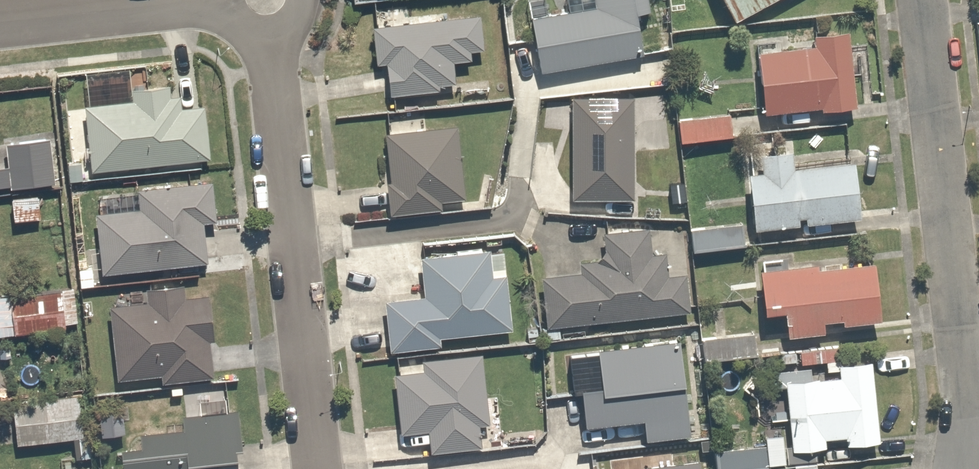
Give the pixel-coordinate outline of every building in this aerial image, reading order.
[(537,74),(639,55),(631,16),(643,14),(641,0),(585,0),(587,9),(527,20),(537,74)] [(796,0),(703,0),(722,37),(796,0)] [(477,17),(367,28),(372,66),(380,65),(384,99),(436,93),(435,87),(454,86),(451,64),(471,62),(470,54),(481,53),(477,17)] [(844,117),(837,42),(802,46),(803,54),(740,60),(746,127),(844,117)] [(88,106),(93,168),(220,159),(216,104),(190,106),(188,79),(147,82),(149,101),(88,106)] [(628,94),(563,94),(564,196),(628,196),(628,94)] [(716,122),(667,127),(669,153),(719,148),(716,122)] [(456,128),(384,134),(392,217),(447,212),(446,196),(462,195),(456,128)] [(48,197),(47,181),(55,180),(53,147),(0,151),(2,175),(0,175),(0,200),(48,197)] [(845,237),(840,178),(778,184),(777,169),(746,172),(748,188),(733,189),(739,248),(845,237)] [(90,227),(97,288),(203,277),(199,240),(211,238),(206,195),(132,203),(134,223),(90,227)] [(5,210),(6,233),(35,232),(34,208),(5,210)] [(540,279),(545,330),(685,317),(681,276),(675,277),(671,232),(648,234),(648,227),(623,229),(622,223),(600,225),(603,262),(584,264),(585,275),(540,279)] [(728,240),(678,241),(678,265),(728,264),(728,240)] [(382,298),(384,347),(445,345),(445,336),(513,333),(511,276),(489,277),(487,250),(418,253),(419,293),(403,294),(403,297),(382,298)] [(871,331),(865,275),(808,281),(807,274),(751,280),(756,323),(775,321),(778,348),(816,344),(815,332),(834,330),(834,335),(871,331)] [(150,302),(111,305),(119,380),(164,376),(165,384),(216,379),(213,341),(216,341),(212,294),(189,297),(188,285),(148,289),(150,302)] [(63,307),(7,310),(9,346),(65,343),(63,307)] [(690,439),(679,344),(598,354),(603,391),(581,393),(585,429),(644,422),(646,444),(690,439)] [(740,352),(688,353),(689,374),(740,373),(740,352)] [(486,429),(483,360),(421,363),(421,374),(393,375),(396,437),(424,436),(425,455),(477,453),(476,429),(486,429)] [(867,459),(859,376),(826,379),(828,392),(773,398),(780,466),(811,463),(811,454),(832,452),(833,462),(867,459)] [(125,468),(220,468),(220,467),(240,465),(239,454),(245,454),(240,412),(228,413),(227,400),(203,403),(204,415),(186,417),(187,430),(143,435),(144,451),(123,453),(125,468)] [(81,410),(11,414),(13,458),(84,455),(81,410)]
